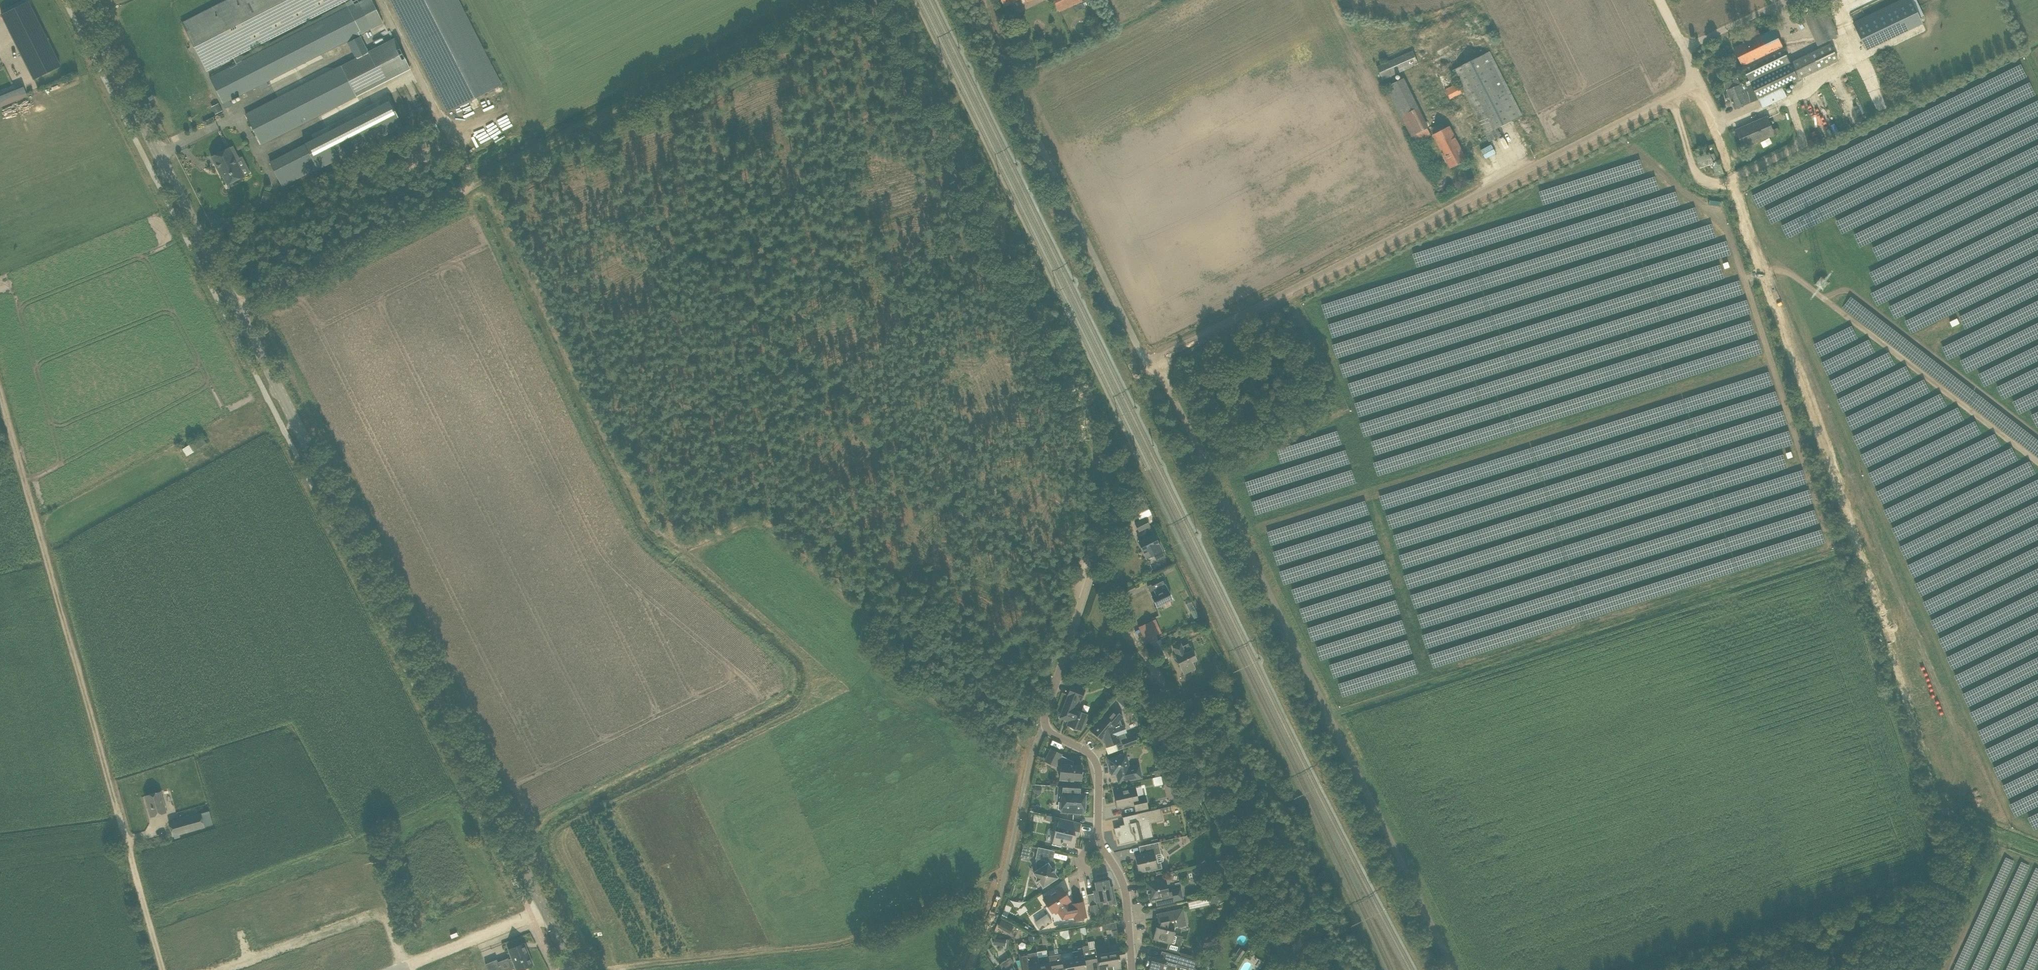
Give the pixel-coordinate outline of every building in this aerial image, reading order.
[(239,55),(347,0),(227,0),(182,23),(207,71),(233,58),(237,65),(242,62),(239,55)] [(232,104),(230,100),(260,85),(262,90),(269,86),(268,85),(270,83),(269,81),(359,36),(383,23),(372,0),(366,0),(242,62),(237,65),(211,78),(226,108),(232,104)] [(448,112),(502,84),(459,0),(391,0),(448,112)] [(1081,0),(1055,0),(1059,10),(1072,4),(1081,0)] [(1072,4),(1075,11),(1085,7),(1082,0),(1081,0),(1072,4)] [(1853,22),(1867,50),(1895,37),(1923,24),(1922,23),(1920,18),(1912,0),(1898,0),(1853,22)] [(2,15),(34,79),(61,65),(29,2),(2,15)] [(1839,35),(1825,5),(1803,15),(1818,46),(1839,35)] [(1734,48),(1743,66),(1783,47),(1774,28),(1761,35),(1759,30),(1751,34),(1753,39),(1734,48)] [(348,44),(356,60),(246,114),(262,145),(412,71),(396,40),(368,54),(361,38),(348,44)] [(1791,62),(1783,47),(1743,66),(1763,108),(1787,96),(1783,86),(1799,79),(1839,60),(1831,43),(1791,62)] [(1384,80),(1419,64),(1412,50),(1377,65),(1384,80)] [(1497,128),(1522,115),(1490,51),(1454,69),(1490,141),(1501,136),(1497,128)] [(1725,83),(1736,108),(1749,102),(1738,77),(1725,83)] [(1386,87),(1415,144),(1431,135),(1428,128),(1430,127),(1404,78),(1386,87)] [(1451,99),(1463,92),(1458,83),(1446,89),(1451,99)] [(28,96),(23,84),(0,93),(0,107),(28,96)] [(390,100),(305,143),(318,168),(403,125),(390,100)] [(1744,147),(1779,132),(1777,128),(1773,129),(1767,116),(1737,129),(1744,147)] [(1462,151),(1449,126),(1433,135),(1446,159),(1451,168),(1467,160),(1462,151)] [(305,143),(270,161),(282,186),(318,168),(305,143)] [(228,184),(244,176),(229,148),(212,157),(221,175),(223,174),(228,184)] [(273,202),(275,193),(265,190),(263,199),(273,202)] [(207,444),(202,436),(182,449),(187,456),(207,444)] [(1130,501),(1142,495),(1136,482),(1128,486),(1126,493),(1130,501)] [(1139,531),(1150,526),(1146,518),(1135,523),(1139,531)] [(1154,534),(1139,542),(1147,558),(1162,551),(1154,534)] [(1172,599),(1164,583),(1160,585),(1159,582),(1148,588),(1157,606),(1172,599)] [(1143,642),(1163,636),(1158,619),(1138,625),(1143,642)] [(1170,657),(1161,639),(1151,644),(1161,662),(1170,657)] [(1176,657),(1184,674),(1195,668),(1192,662),(1196,660),(1188,643),(1182,646),(1181,643),(1173,647),(1178,657),(1176,657)] [(1085,690),(1072,684),(1068,695),(1069,696),(1067,700),(1066,700),(1060,717),(1068,721),(1067,725),(1071,726),(1071,728),(1072,728),(1073,729),(1074,729),(1075,730),(1076,730),(1077,729),(1081,730),(1084,723),(1085,723),(1088,715),(1081,712),(1081,710),(1081,708),(1080,707),(1078,706),(1085,690)] [(1115,699),(1125,707),(1129,702),(1125,695),(1121,691),(1115,699)] [(1192,697),(1177,704),(1181,714),(1196,707),(1195,706),(1194,701),(1192,697)] [(1115,743),(1118,750),(1137,743),(1134,735),(1126,738),(1125,733),(1127,733),(1124,724),(1121,725),(1119,720),(1123,716),(1114,709),(1106,718),(1104,717),(1098,724),(1099,725),(1093,732),(1102,740),(1103,739),(1105,741),(1105,742),(1106,747),(1115,743)] [(1082,770),(1082,769),(1082,765),(1070,764),(1071,760),(1061,755),(1061,754),(1051,749),(1045,761),(1056,766),(1058,762),(1060,763),(1060,779),(1073,781),(1073,779),(1081,780),(1081,776),(1082,775),(1082,774),(1083,773),(1083,772),(1082,771),(1082,770)] [(1116,757),(1108,759),(1109,763),(1108,764),(1109,770),(1110,769),(1111,774),(1116,773),(1118,783),(1120,782),(1130,780),(1142,778),(1139,765),(1129,767),(1126,754),(1116,756),(1116,757)] [(1175,781),(1167,786),(1175,799),(1183,795),(1175,781)] [(1057,794),(1057,801),(1058,801),(1061,801),(1061,812),(1073,812),(1073,815),(1080,815),(1080,813),(1084,813),(1084,809),(1086,810),(1087,803),(1085,802),(1085,799),(1085,795),(1082,794),(1080,794),(1081,787),(1071,786),(1058,786),(1057,794)] [(1145,795),(1137,797),(1135,787),(1114,792),(1117,807),(1134,803),(1135,810),(1148,808),(1145,795)] [(145,795),(151,817),(167,812),(161,791),(145,795)] [(1119,844),(1147,838),(1145,829),(1148,828),(1147,824),(1163,820),(1160,808),(1134,814),(1136,822),(1119,825),(1120,827),(1114,828),(1116,837),(1118,837),(1119,844)] [(205,826),(212,824),(209,810),(207,811),(201,813),(201,812),(168,822),(173,837),(205,827),(205,826)] [(1079,831),(1081,823),(1059,818),(1056,830),(1055,830),(1052,844),(1061,846),(1061,844),(1073,847),(1076,831),(1079,831)] [(1147,870),(1148,871),(1162,868),(1161,861),(1156,863),(1154,855),(1161,853),(1158,842),(1139,846),(1140,854),(1135,855),(1139,872),(1147,870)] [(1038,847),(1035,859),(1036,859),(1036,862),(1036,865),(1037,867),(1038,869),(1033,872),(1037,877),(1036,881),(1040,882),(1043,886),(1057,877),(1054,872),(1055,868),(1051,868),(1048,864),(1052,862),(1054,850),(1038,847)] [(1199,865),(1192,872),(1198,878),(1205,872),(1199,865)] [(1150,900),(1155,899),(1156,906),(1175,902),(1174,900),(1182,898),(1180,888),(1172,890),(1172,891),(1168,892),(1165,878),(1153,880),(1153,881),(1146,883),(1148,889),(1147,890),(1147,894),(1149,893),(1150,900)] [(1108,900),(1109,904),(1116,903),(1112,886),(1109,886),(1108,879),(1095,882),(1096,890),(1093,890),(1094,893),(1087,894),(1091,915),(1099,914),(1096,902),(1108,900)] [(1086,917),(1083,901),(1073,903),(1073,904),(1069,905),(1067,902),(1070,900),(1061,887),(1043,899),(1052,912),(1054,910),(1055,913),(1058,911),(1062,919),(1074,916),(1074,919),(1086,917)] [(1187,901),(1189,909),(1210,904),(1208,897),(1187,901)] [(1183,908),(1157,914),(1158,922),(1161,922),(1159,927),(1156,927),(1153,939),(1168,943),(1167,949),(1166,948),(1166,949),(1180,953),(1181,952),(1178,952),(1182,936),(1174,934),(1175,931),(1174,931),(1175,927),(1178,926),(1178,927),(1186,925),(1183,908)] [(1011,932),(1015,924),(1002,918),(998,926),(1011,932)] [(1104,930),(1117,928),(1116,922),(1102,924),(1104,930)] [(513,969),(516,968),(517,969),(519,969),(533,965),(525,943),(509,950),(512,958),(509,959),(513,969)] [(1072,952),(1073,958),(1075,969),(1086,969),(1085,963),(1091,962),(1089,949),(1083,950),(1083,947),(1078,948),(1078,951),(1072,952)] [(1107,953),(1096,955),(1095,948),(1089,949),(1091,962),(1097,961),(1099,969),(1109,969),(1110,969),(1107,953)] [(1239,948),(1231,960),(1237,963),(1241,957),(1242,958),(1246,952),(1239,948)] [(1115,951),(1107,953),(1110,969),(1121,968),(1119,957),(1125,956),(1124,950),(1115,951)] [(1146,965),(1144,969),(1164,969),(1165,969),(1170,969),(1175,969),(1176,966),(1186,969),(1188,969),(1193,969),(1196,961),(1161,951),(1159,958),(1149,955),(1147,959),(1146,965)] [(1038,957),(1037,952),(1027,953),(1027,952),(1019,953),(1022,969),(1040,969),(1038,957)] [(1057,968),(1063,967),(1064,969),(1075,969),(1073,958),(1072,952),(1055,955),(1057,968)] [(1038,957),(1040,969),(1051,969),(1057,968),(1055,955),(1049,956),(1038,957)] [(1014,966),(1012,964),(1014,963),(1010,957),(999,964),(1003,969),(1016,969),(1014,966)] [(497,959),(485,964),(488,969),(501,969),(497,959)]
